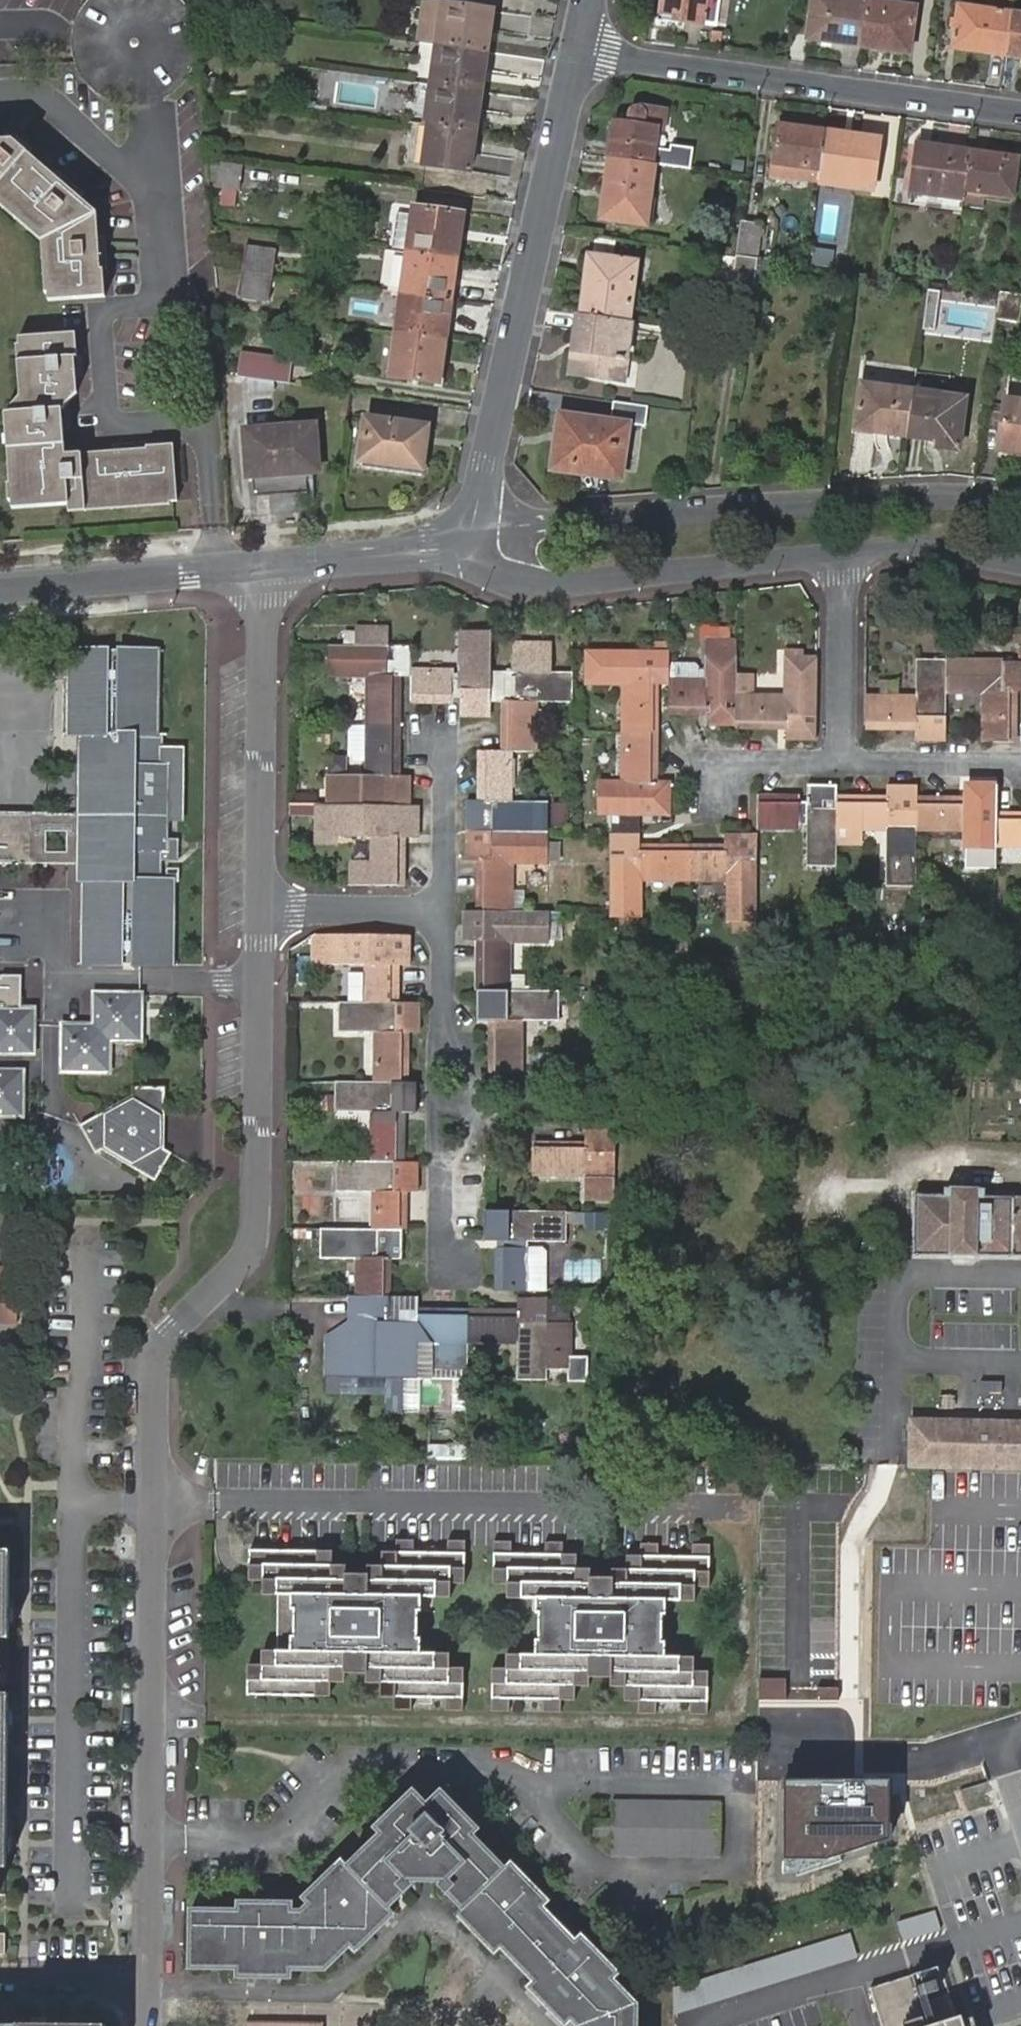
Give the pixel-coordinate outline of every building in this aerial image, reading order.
[(201,33),(200,31),(196,19),(190,9),(182,0),(96,0),(92,3),(83,16),(78,28),(76,39),(75,52),(78,63),(82,74),(86,82),(94,91),(103,98),(113,104),(129,109),(137,109),(149,108),(157,106),(164,104),(178,96),(187,87),(193,78),(201,58),(202,47),(201,33)] [(659,14),(685,17),(705,20),(707,0),(661,0),(659,14)] [(867,1),(861,0),(813,0),(808,40),(844,46),(845,39),(861,42),(866,2),(867,1)] [(913,9),(866,2),(861,42),(861,46),(878,49),(880,38),(910,42),(913,9)] [(422,4),(417,44),(434,46),(484,52),(489,12),(422,4)] [(953,49),(1005,55),(1010,15),(959,8),(953,49)] [(1005,55),(1020,58),(1020,17),(1010,15),(1005,55)] [(705,20),(685,17),(684,23),(704,26),(705,20)] [(908,53),(910,42),(880,38),(878,49),(908,53)] [(845,39),(844,46),(860,48),(861,46),(861,42),(845,39)] [(480,92),(485,52),(484,52),(434,46),(429,85),(480,92)] [(475,133),(480,92),(429,85),(424,126),(427,126),(475,133)] [(610,160),(654,166),(659,131),(666,132),(668,114),(641,110),(640,110),(638,110),(635,111),(633,113),(631,115),(630,116),(629,120),(628,127),(615,126),(610,160)] [(774,164),(821,171),(821,169),(826,132),(779,125),(774,164)] [(470,173),(475,133),(427,126),(422,167),(470,173)] [(854,182),(873,185),(878,139),(826,132),(821,169),(855,174),(854,182)] [(940,154),(941,147),(918,143),(917,151),(940,154)] [(0,190),(0,200),(46,242),(50,301),(74,300),(107,299),(105,273),(103,272),(97,273),(95,259),(102,259),(101,248),(106,247),(106,238),(101,238),(100,216),(84,203),(88,197),(82,193),(78,197),(68,189),(64,194),(55,185),(59,181),(32,157),(37,152),(30,148),(26,152),(17,145),(0,145),(0,189),(1,189),(0,190)] [(963,190),(968,151),(941,147),(940,154),(917,151),(911,191),(962,198),(963,190)] [(1005,156),(968,151),(963,190),(1015,198),(1018,163),(1004,161),(1005,156)] [(647,227),(654,166),(610,160),(600,221),(647,227)] [(245,168),(210,164),(211,189),(242,193),(245,168)] [(772,176),(819,182),(821,171),(774,164),(772,176)] [(821,171),(819,184),(872,190),(873,185),(854,182),(855,174),(821,169),(821,171)] [(64,194),(68,189),(59,181),(55,185),(64,194)] [(962,198),(961,207),(984,210),(985,199),(1014,203),(1015,198),(963,190),(962,198)] [(910,200),(961,207),(962,198),(911,191),(910,200)] [(406,251),(406,254),(456,260),(462,214),(411,208),(410,216),(395,214),(390,249),(406,251)] [(741,223),(736,257),(758,259),(762,227),(741,223)] [(248,248),(245,274),(276,278),(278,278),(281,252),(248,248)] [(456,260),(406,254),(401,294),(451,300),(456,260)] [(733,287),(753,291),(756,270),(758,259),(736,257),(733,287)] [(596,319),(630,324),(638,266),(592,259),(588,280),(601,282),(596,319)] [(276,278),(245,274),(243,300),(273,305),(276,278)] [(588,280),(582,317),(596,319),(601,282),(588,280)] [(996,317),(1018,320),(1020,299),(1020,294),(999,291),(996,317)] [(451,300),(401,294),(396,335),(446,340),(451,300)] [(625,363),(630,324),(596,319),(582,317),(578,316),(569,374),(612,381),(615,361),(625,363)] [(11,485),(13,510),(69,506),(69,510),(177,502),(174,445),(146,447),(147,456),(134,457),(133,452),(123,452),(122,449),(122,445),(114,446),(115,453),(82,455),(83,463),(74,463),(73,456),(66,456),(64,431),(71,430),(70,423),(65,424),(60,424),(59,413),(65,412),(79,394),(78,379),(84,378),(84,370),(79,370),(77,335),(21,337),(25,397),(14,412),(6,413),(10,466),(23,464),(25,484),(11,485)] [(446,340),(396,335),(390,379),(439,387),(446,340)] [(238,378),(290,385),(292,359),(241,353),(238,378)] [(615,361),(612,381),(622,382),(625,363),(615,361)] [(855,432),(907,439),(913,392),(861,386),(855,432)] [(913,392),(907,439),(938,442),(938,449),(961,452),(967,399),(913,392)] [(646,418),(649,406),(621,398),(618,411),(646,418)] [(1020,452),(1020,401),(1006,399),(998,449),(1020,452)] [(556,450),(553,450),(550,469),(577,474),(578,466),(617,471),(619,446),(627,447),(630,426),(559,417),(557,431),(563,432),(561,440),(558,440),(556,450)] [(360,461),(421,469),(427,428),(366,420),(360,461)] [(251,476),(319,470),(316,426),(247,431),(251,476)] [(557,431),(553,450),(556,450),(558,440),(561,440),(563,432),(557,431)] [(147,456),(146,447),(122,449),(123,452),(133,452),(134,457),(147,456)] [(82,455),(73,456),(74,463),(83,463),(82,455)] [(10,466),(11,485),(25,484),(23,464),(10,466)] [(360,630),(360,645),(389,645),(389,630),(360,630)] [(458,671),(410,671),(409,676),(409,699),(459,699),(459,713),(489,712),(489,700),(499,701),(499,751),(475,750),(475,800),(462,800),(461,861),(474,861),(473,911),(460,911),(460,940),(473,940),(472,1021),(486,1021),(486,1071),(515,1072),(515,1022),(554,1021),(555,991),(504,991),(505,941),(542,941),(543,911),(505,911),(505,861),(543,861),(544,800),(506,800),(507,751),(530,752),(530,700),(568,701),(569,672),(549,671),(549,644),(509,643),(509,671),(489,671),(490,634),(459,634),(458,671)] [(705,639),(705,657),(734,657),(734,640),(705,639)] [(346,861),(346,884),(401,885),(402,836),(414,836),(414,805),(407,805),(407,774),(397,774),(397,676),(409,676),(410,671),(410,645),(389,645),(360,645),(327,645),(327,675),(367,675),(366,727),(365,762),(365,775),(326,775),(326,805),(306,804),(306,817),(306,842),(333,843),(333,835),(371,836),(371,861),(346,861)] [(83,817),(83,868),(82,885),(85,885),(84,968),(175,970),(177,883),(162,883),(163,852),(169,853),(169,769),(163,768),(164,736),(160,736),(159,651),(69,652),(68,737),(84,737),(83,817)] [(666,684),(666,681),(667,653),(585,651),(584,682),(624,682),(621,781),(597,781),(596,812),(664,812),(665,783),(652,783),(654,683),(666,684)] [(813,741),(815,659),(784,658),(783,697),(734,696),(734,657),(705,657),(703,657),(702,682),(666,681),(666,684),(665,712),(703,712),(703,725),(783,726),(783,740),(813,741)] [(864,697),(864,727),(915,728),(914,740),(945,740),(945,692),(983,692),(983,741),(1013,742),(1014,692),(1020,692),(1020,662),(946,661),(946,659),(915,658),(914,697),(864,697)] [(365,762),(366,727),(349,727),(348,757),(354,762),(365,762)] [(994,814),(994,787),(963,787),(963,800),(914,799),(913,787),(884,787),(884,800),(833,799),(833,787),(804,787),(804,800),(754,800),(754,828),(804,829),(803,860),(832,861),(833,829),(884,830),(883,860),(882,887),(912,888),(913,861),(913,829),(916,828),(915,844),(938,844),(938,830),(964,830),(963,880),(994,881),(993,843),(1020,844),(1020,815),(994,814)] [(306,804),(290,805),(290,816),(306,817),(306,804)] [(37,868),(58,868),(83,868),(83,817),(0,817),(0,834),(37,834),(37,868)] [(684,876),(685,846),(635,845),(635,832),(606,831),(604,914),(634,915),(635,876),(684,876)] [(752,921),(754,833),(723,833),(723,847),(685,846),(684,876),(723,877),(723,922),(752,921)] [(37,868),(37,834),(0,834),(0,868),(37,868)] [(752,932),(752,921),(730,922),(730,932),(752,932)] [(411,934),(328,933),(327,963),(366,963),(365,1002),(337,1001),(336,1031),(374,1031),(373,1081),(333,1080),(333,1095),(333,1110),(372,1110),(371,1161),(335,1161),(335,1190),(370,1191),(370,1229),(319,1228),(318,1257),(357,1258),(357,1295),(386,1295),(387,1258),(400,1258),(400,1229),(403,1229),(404,1190),(418,1191),(418,1162),(402,1162),(403,1111),(418,1111),(419,1081),(408,1081),(409,1032),(422,1032),(423,1002),(399,1003),(400,964),(410,965),(411,934)] [(33,978),(12,977),(13,982),(0,982),(0,1117),(34,1118),(34,1075),(5,1074),(4,1054),(44,1054),(44,1013),(33,1013),(33,978)] [(107,1029),(75,1030),(75,1074),(121,1074),(122,1042),(152,1042),(152,998),(107,998),(107,1029)] [(114,1155),(168,1185),(184,1156),(178,1152),(178,1090),(145,1090),(145,1099),(92,1130),(108,1158),(114,1155)] [(580,1195),(610,1194),(611,1127),(581,1126),(581,1140),(530,1140),(529,1169),(580,1170),(580,1195)] [(1020,1259),(1020,1196),(985,1194),(985,1188),(946,1187),(946,1193),(912,1192),(911,1255),(947,1256),(947,1245),(974,1247),(974,1257),(1020,1259)] [(539,1287),(541,1250),(537,1246),(523,1245),(518,1245),(518,1238),(523,1238),(561,1239),(562,1207),(479,1206),(478,1237),(494,1238),(491,1287),(522,1288),(522,1287),(539,1287)] [(15,1269),(0,1269),(0,1323),(14,1324),(15,1269)] [(357,1295),(349,1295),(349,1321),(325,1335),(324,1392),(385,1393),(385,1379),(385,1368),(356,1367),(357,1295)] [(385,1368),(385,1379),(415,1379),(416,1339),(432,1339),(432,1361),(466,1361),(467,1339),(516,1340),(515,1380),(545,1380),(545,1368),(568,1368),(568,1321),(546,1321),(547,1296),(517,1296),(517,1309),(417,1307),(417,1296),(386,1295),(357,1295),(356,1367),(385,1368)] [(568,1302),(547,1301),(546,1321),(568,1321),(568,1302)] [(1020,1470),(1020,1419),(911,1417),(910,1468),(1020,1470)] [(330,1550),(250,1549),(249,1578),(263,1578),(262,1592),(276,1593),(294,1593),(293,1650),(275,1650),(262,1650),(262,1664),(247,1664),(247,1694),(329,1696),(329,1681),(343,1682),(344,1665),(364,1665),(364,1681),(378,1681),(378,1698),(393,1697),(393,1710),(411,1711),(411,1697),(445,1698),(445,1711),(462,1711),(462,1666),(448,1666),(448,1651),(417,1652),(417,1636),(412,1636),(413,1607),(417,1607),(417,1594),(450,1595),(450,1580),(464,1580),(464,1537),(446,1538),(446,1551),(413,1551),(413,1538),(395,1538),(395,1550),(379,1551),(379,1566),(365,1566),(365,1578),(344,1578),(344,1565),(330,1565),(330,1550)] [(710,1585),(710,1544),(692,1543),(692,1556),(659,1556),(659,1543),(641,1543),(640,1556),(626,1556),(626,1571),(612,1571),(612,1583),(588,1583),(588,1570),(574,1570),(575,1555),(561,1554),(561,1541),(543,1541),(543,1554),(512,1553),(512,1540),(495,1540),(494,1582),(507,1583),(506,1597),(539,1597),(538,1654),(507,1653),(506,1668),(493,1668),(492,1713),(510,1712),(510,1700),(540,1699),(540,1712),(558,1712),(558,1699),(572,1700),(572,1685),(586,1685),(587,1673),(610,1673),(610,1685),(624,1686),(623,1700),(639,1701),(639,1714),(657,1714),(657,1701),(690,1702),(690,1715),(708,1715),(708,1670),(692,1670),(693,1656),(662,1655),(662,1639),(658,1639),(658,1614),(662,1614),(662,1599),(695,1599),(694,1586),(710,1585)] [(9,1693),(2,1693),(2,1639),(10,1639),(11,1550),(0,1550),(0,1896),(7,1896),(9,1693)] [(276,1593),(275,1650),(293,1650),(294,1593),(276,1593)] [(371,1836),(340,1866),(382,1912),(408,1885),(432,1887),(458,1913),(502,1869),(469,1837),(474,1828),(435,1791),(422,1802),(410,1789),(366,1830),(371,1836)] [(721,1803),(612,1800),(613,1819),(594,1820),(594,1838),(613,1837),(612,1855),(721,1857),(721,1803)] [(290,1910),(289,1901),(234,1900),(234,1908),(186,1907),(183,1970),(231,1970),(232,1979),(287,1980),(287,1971),(322,1972),(347,1950),(354,1953),(387,1918),(382,1912),(340,1866),(335,1860),(297,1899),(302,1905),(298,1910),(290,1910)] [(453,1917),(492,1955),(498,1950),(528,1981),(523,1988),(559,2025),(565,2025),(568,2024),(571,2025),(582,2025),(634,2003),(613,1981),(616,1973),(579,1933),(573,1938),(542,1907),(548,1900),(509,1861),(502,1869),(458,1913),(453,1917)] [(938,1934),(932,1915),(908,1922),(914,1941),(938,1934)] [(675,2016),(857,1959),(850,1935),(673,1990),(675,2016)] [(916,1976),(910,1978),(915,1994),(919,1992),(923,2006),(926,2005),(925,2003),(924,2000),(921,1990),(916,1976)] [(915,1994),(910,1978),(868,1992),(872,2007),(915,1994)] [(931,1987),(921,1990),(924,2000),(934,1996),(931,1987)] [(915,1994),(926,2025),(930,2025),(932,2025),(926,2005),(923,2006),(919,1992),(915,1994)] [(872,2007),(879,2025),(926,2025),(915,1994),(872,2007)] [(925,2003),(926,2005),(947,1998),(947,1995),(925,2003)] [(959,2016),(954,2018),(947,1998),(926,2005),(932,2025),(930,2025),(962,2025),(959,2016)] [(634,2003),(582,2025),(634,2025),(634,2003)] [(260,2017),(247,2017),(247,2025),(260,2025),(260,2017)] [(310,2019),(260,2017),(260,2025),(310,2025),(310,2019)]
